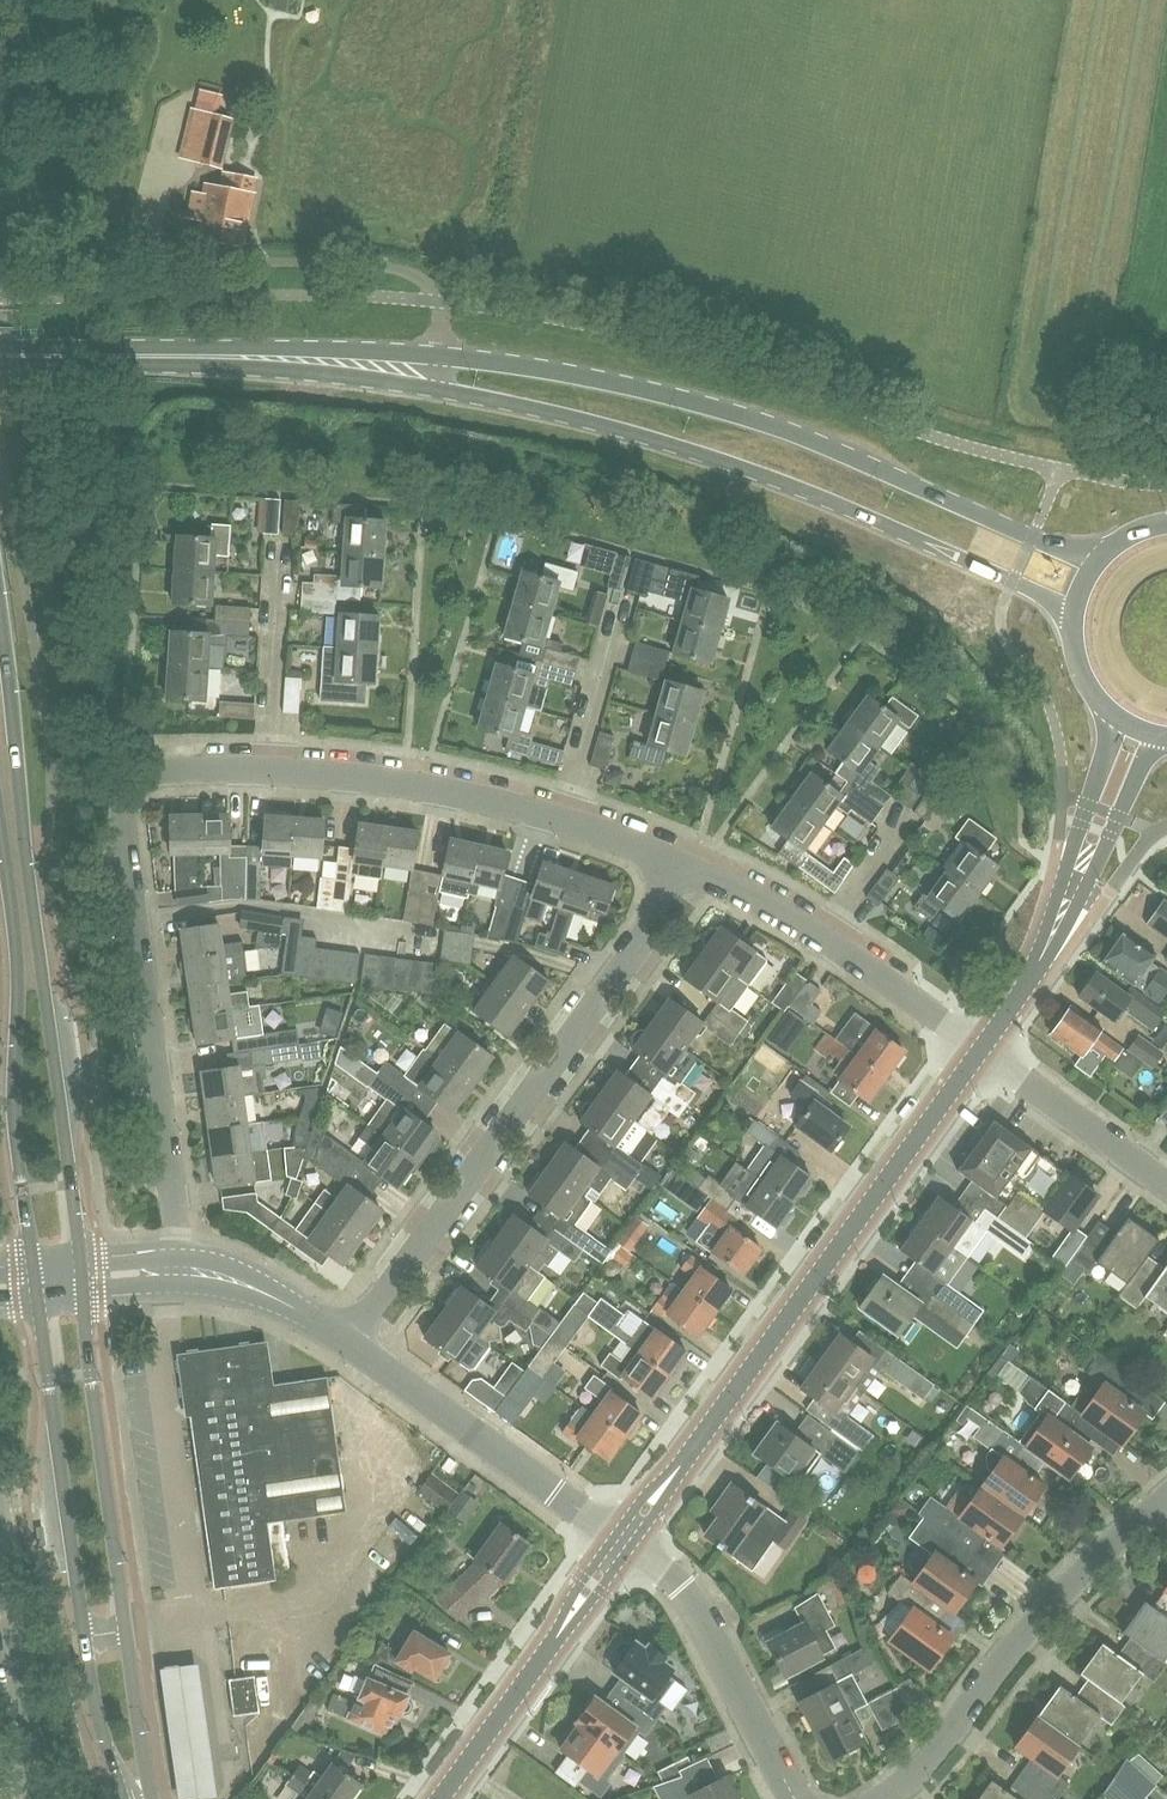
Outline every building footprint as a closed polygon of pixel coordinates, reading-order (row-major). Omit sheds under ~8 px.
[(222,167),(233,120),(209,114),(197,161),(222,167)] [(242,247),(253,193),(206,184),(204,194),(193,192),(188,217),(199,219),(195,238),(242,247)] [(280,500),(265,499),(263,533),(265,533),(278,534),(280,500)] [(301,501),(285,500),(283,534),(296,535),(299,535),(301,501)] [(385,521),(365,520),(365,505),(333,503),(332,518),(347,519),(344,552),(383,554),(383,552),(386,552),(387,535),(384,535),(385,521)] [(212,523),(211,538),(177,535),(176,549),(173,549),(172,566),(175,566),(175,569),(214,571),(215,555),(229,556),(231,524),(212,523)] [(585,544),(578,567),(610,575),(615,558),(616,553),(585,544)] [(386,557),(382,557),(383,554),(344,552),(343,576),(315,575),(314,583),(302,582),(301,597),(337,599),(337,600),(361,601),(362,587),(380,588),(381,574),(385,575),(386,557)] [(616,553),(615,558),(610,575),(607,586),(608,587),(622,591),(631,557),(616,553)] [(725,612),(728,599),(695,590),(699,576),(636,558),(627,592),(639,595),(646,597),(651,578),(669,583),(665,594),(688,600),(682,621),(719,631),(720,628),(723,629),(728,613),(725,612)] [(550,614),(559,583),(574,587),(578,572),(546,563),(542,577),(523,571),(519,585),(516,584),(511,601),(514,601),(514,604),(550,614)] [(211,605),(214,571),(175,569),(175,573),(172,572),(171,589),(173,590),(173,602),(211,605)] [(337,599),(301,597),(301,613),(336,615),(337,600),(337,599)] [(544,637),(550,614),(514,604),(513,607),(510,606),(505,622),(508,623),(504,636),(523,642),(519,655),(536,660),(542,662),(576,672),(576,671),(580,658),(580,657),(580,656),(560,651),(562,642),(544,637)] [(216,605),(215,620),(250,622),(251,607),(216,605)] [(341,614),(338,647),(376,650),(376,647),(380,647),(381,630),(378,630),(379,617),(341,614)] [(227,646),(227,636),(249,638),(250,622),(215,620),(206,619),(205,634),(171,632),(170,645),(167,645),(166,662),(169,662),(169,665),(207,668),(223,669),(224,646),(227,646)] [(717,651),(722,635),(719,634),(719,631),(682,621),(673,653),(711,664),(714,650),(717,651)] [(632,656),(666,665),(670,650),(636,641),(632,656)] [(376,653),(376,650),(338,647),(338,648),(324,647),(321,692),(338,693),(338,681),(374,683),(375,670),(378,670),(379,653),(376,653)] [(666,665),(632,656),(628,671),(662,680),(666,665)] [(573,684),(576,672),(542,662),(536,660),(535,664),(517,659),(515,669),(497,664),(494,677),(490,676),(486,692),(489,693),(488,696),(525,707),(531,684),(549,689),(551,680),(572,686),(572,685),(573,684)] [(205,701),(207,668),(169,665),(169,668),(165,668),(164,685),(168,685),(167,699),(205,701)] [(301,678),(286,678),(284,713),(299,714),(301,678)] [(703,691),(666,680),(657,713),(694,723),(695,720),(698,721),(702,705),(700,704),(703,691)] [(517,734),(523,712),(525,707),(488,696),(487,699),(484,698),(479,714),(483,715),(479,729),(511,737),(507,751),(561,765),(565,751),(532,742),(533,738),(517,734)] [(880,746),(898,720),(910,729),(919,716),(893,696),(884,708),(868,696),(861,707),(858,705),(848,719),(850,721),(849,724),(880,746)] [(256,704),(221,701),(220,717),(255,720),(256,704)] [(685,756),(689,742),(692,743),(696,727),(693,726),(694,723),(657,713),(648,744),(634,740),(629,756),(662,765),(666,750),(685,756)] [(868,761),(880,746),(849,724),(847,726),(844,724),(834,738),(837,740),(829,751),(844,762),(836,773),(848,782),(883,808),(892,796),(868,778),(876,767),(868,761)] [(615,736),(600,731),(591,765),(604,769),(605,770),(615,736)] [(944,762),(934,754),(920,773),(931,781),(944,762)] [(898,800),(910,809),(931,781),(920,773),(919,772),(917,774),(909,767),(898,782),(907,788),(898,800)] [(618,787),(622,774),(613,771),(607,774),(605,783),(618,787)] [(823,823),(836,806),(848,814),(851,809),(872,824),(883,808),(848,782),(839,794),(812,773),(804,784),(801,782),(791,796),(793,798),(792,800),(823,823)] [(947,792),(935,783),(914,812),(925,820),(926,821),(947,792)] [(803,850),(823,823),(792,800),(790,803),(788,801),(777,815),(780,817),(772,828),(788,839),(778,853),(798,867),(799,866),(835,892),(844,880),(803,850)] [(230,849),(229,815),(200,816),(201,854),(221,854),(221,886),(207,886),(209,902),(230,899),(246,900),(247,848),(230,849)] [(202,886),(201,854),(200,816),(171,816),(172,855),(176,854),(177,891),(179,906),(209,902),(207,886),(202,886)] [(292,868),(293,856),(295,818),(266,816),(264,848),(247,848),(246,900),(261,900),(262,871),(264,871),(264,866),(292,868)] [(322,858),(324,820),(295,818),(293,856),(322,858)] [(982,893),(992,879),(990,877),(998,866),(983,855),(995,838),(969,820),(957,837),(967,844),(948,871),(978,894),(980,891),(982,893)] [(356,849),(339,847),(336,880),(332,910),(347,912),(351,875),(380,879),(382,866),(383,866),(389,828),(360,824),(356,849)] [(412,869),(418,832),(389,828),(383,866),(412,870),(410,889),(404,919),(419,922),(428,872),(412,869)] [(469,894),(479,845),(451,839),(443,875),(428,872),(419,922),(433,925),(439,895),(440,890),(469,897),(470,895),(469,894)] [(508,851),(479,845),(469,894),(470,895),(478,896),(481,884),(500,888),(508,851)] [(560,907),(573,872),(547,863),(547,862),(545,862),(533,896),(532,896),(528,908),(514,904),(512,910),(504,940),(515,944),(524,916),(539,921),(546,902),(559,907),(560,907)] [(890,871),(887,868),(866,897),(879,906),(899,877),(890,871)] [(969,912),(979,898),(977,896),(978,894),(948,871),(929,897),(923,893),(914,906),(932,920),(941,908),(959,921),(967,910),(969,912)] [(599,881),(573,872),(560,907),(559,907),(548,939),(539,936),(535,946),(564,956),(568,946),(562,944),(573,912),(588,917),(591,906),(605,911),(606,912),(615,886),(599,880),(599,881)] [(332,910),(336,880),(320,878),(316,908),(332,910)] [(1163,899),(1146,923),(1166,938),(1166,902),(1163,899)] [(489,936),(504,940),(512,910),(497,906),(489,936)] [(946,933),(955,921),(941,911),(933,923),(946,933)] [(284,917),(243,912),(241,928),(282,933),(284,917)] [(243,942),(222,945),(219,925),(182,930),(186,959),(244,951),(243,942)] [(768,960),(755,951),(722,927),(719,931),(714,930),(710,931),(706,937),(706,942),(708,946),(703,953),(749,986),(768,960)] [(1150,984),(1139,976),(1151,960),(1156,952),(1126,930),(1124,932),(1120,932),(1117,938),(1118,941),(1103,961),(1134,984),(1144,992),(1150,984)] [(474,935),(444,931),(440,961),(471,965),(474,935)] [(297,976),(302,935),(287,933),(282,975),(297,976)] [(312,978),(315,947),(316,947),(317,937),(302,935),(297,976),(312,978)] [(330,949),(316,947),(315,947),(312,978),(326,980),(330,949)] [(341,982),(345,951),(330,949),(326,980),(341,982)] [(248,979),(244,951),(186,959),(186,960),(183,961),(181,964),(182,974),(185,977),(188,976),(190,987),(227,982),(228,982),(248,979)] [(360,953),(345,951),(341,982),(356,984),(360,953)] [(377,986),(380,955),(365,953),(361,984),(377,986)] [(749,986),(703,953),(698,960),(693,959),(689,961),(685,966),(684,971),(687,975),(685,979),(722,1006),(715,1016),(739,1033),(748,1022),(732,1010),(749,986)] [(391,988),(395,957),(380,955),(377,986),(391,988)] [(527,1007),(547,980),(514,956),(494,983),(527,1007)] [(406,990),(410,959),(395,957),(391,988),(406,990)] [(421,992),(425,961),(410,959),(406,990),(421,992)] [(440,963),(425,961),(421,992),(436,993),(440,963)] [(1144,993),(1159,1003),(1166,991),(1166,973),(1161,968),(1150,984),(1144,992),(1144,993)] [(788,1005),(807,980),(794,972),(772,1003),(785,1012),(789,1006),(788,1005)] [(1080,995),(1113,1020),(1122,1008),(1153,1030),(1166,1012),(1152,1002),(1153,1000),(1136,988),(1130,996),(1097,972),(1080,995)] [(788,1005),(789,1006),(814,1024),(822,1012),(811,1005),(821,991),(807,980),(788,1005)] [(251,1007),(249,992),(229,995),(228,982),(227,982),(190,987),(194,1015),(247,1008),(251,1007)] [(508,1034),(527,1007),(494,983),(475,1010),(508,1034)] [(684,1048),(685,1048),(703,1023),(670,999),(651,1025),(684,1048)] [(263,1034),(259,1006),(251,1007),(247,1008),(194,1015),(194,1016),(191,1017),(189,1020),(190,1030),(193,1033),(196,1032),(198,1044),(235,1039),(249,1037),(250,1051),(300,1044),(298,1029),(263,1034)] [(1091,1043),(1134,1074),(1143,1062),(1099,1031),(1102,1027),(1090,1018),(1089,1019),(1072,1007),(1053,1033),(1083,1055),(1091,1043)] [(784,1056),(806,1024),(788,1011),(765,1042),(784,1056)] [(739,1033),(715,1016),(706,1028),(730,1046),(739,1033)] [(844,1030),(836,1041),(885,1078),(903,1053),(861,1022),(851,1035),(844,1030)] [(338,1039),(342,1026),(333,1023),(327,1027),(325,1035),(338,1039)] [(472,1083),(492,1056),(459,1032),(457,1033),(444,1023),(425,1050),(427,1051),(472,1083)] [(699,1058),(685,1048),(684,1048),(651,1025),(647,1031),(641,1031),(637,1033),(633,1037),(633,1042),(635,1047),(633,1050),(666,1074),(670,1077),(662,1088),(687,1106),(696,1093),(681,1082),(699,1058)] [(885,1078),(836,1041),(836,1042),(826,1035),(814,1051),(825,1059),(829,1054),(848,1068),(839,1082),(867,1103),(885,1078)] [(1162,1054),(1138,1036),(1129,1049),(1153,1067),(1162,1054)] [(787,1061),(763,1043),(752,1058),(777,1076),(787,1061)] [(300,1044),(250,1051),(252,1066),(302,1059),(300,1044)] [(357,1059),(340,1047),(336,1061),(349,1070),(357,1059)] [(377,1073),(400,1090),(409,1079),(452,1111),(472,1083),(427,1051),(407,1078),(385,1062),(377,1073)] [(261,1078),(241,1080),(239,1067),(201,1073),(205,1101),(243,1096),(263,1094),(261,1078)] [(655,1098),(651,1095),(618,1071),(599,1097),(646,1131),(663,1107),(678,1118),(687,1106),(662,1088),(655,1098)] [(400,1090),(377,1073),(369,1085),(387,1098),(399,1106),(407,1095),(400,1090)] [(796,1125),(832,1151),(848,1128),(825,1111),(830,1104),(800,1083),(792,1094),(803,1102),(805,1100),(811,1105),(796,1125)] [(247,1124),(243,1096),(205,1101),(209,1130),(247,1124)] [(646,1131),(599,1097),(595,1103),(586,1103),(580,1111),(583,1120),(581,1123),(614,1147),(615,1145),(619,1148),(611,1160),(635,1178),(645,1165),(629,1154),(646,1131)] [(436,1133),(399,1106),(387,1098),(367,1125),(417,1160),(436,1133)] [(300,1117),(312,1121),(317,1104),(306,1100),(300,1117)] [(312,1121),(300,1117),(295,1134),(306,1138),(312,1121)] [(810,1182),(812,1179),(770,1149),(778,1138),(754,1120),(745,1132),(764,1146),(747,1170),(794,1204),(800,1196),(805,1196),(812,1186),(810,1182)] [(1046,1212),(1044,1211),(1070,1176),(995,1121),(958,1171),(1007,1207),(998,1219),(1026,1239),(1046,1212)] [(263,1134),(249,1136),(247,1124),(209,1130),(213,1158),(251,1153),(251,1152),(265,1150),(263,1134)] [(315,1124),(310,1142),(320,1145),(319,1147),(347,1167),(356,1155),(327,1134),(324,1133),(325,1128),(315,1124)] [(397,1187),(417,1160),(367,1125),(358,1138),(374,1150),(364,1164),(397,1187)] [(338,1180),(347,1167),(319,1147),(320,1145),(310,1142),(309,1145),(304,1159),(314,1162),(338,1180)] [(603,1170),(599,1167),(566,1143),(547,1169),(584,1195),(585,1194),(590,1186),(601,1194),(612,1178),(627,1189),(630,1185),(635,1178),(611,1160),(603,1170)] [(309,1145),(285,1148),(287,1177),(291,1178),(297,1180),(304,1159),(309,1145)] [(255,1181),(251,1153),(213,1158),(217,1186),(255,1181)] [(645,1165),(635,1178),(645,1185),(651,1188),(660,1175),(645,1165)] [(697,1189),(705,1178),(690,1168),(683,1178),(688,1182),(697,1189)] [(584,1195),(547,1169),(529,1195),(566,1222),(558,1232),(583,1250),(593,1237),(576,1224),(593,1200),(585,1194),(584,1195)] [(676,1198),(688,1182),(683,1178),(671,1169),(659,1185),(676,1198)] [(789,1211),(794,1204),(747,1170),(731,1192),(708,1174),(705,1178),(697,1189),(711,1199),(738,1217),(746,1208),(776,1229),(778,1226),(783,1226),(790,1216),(789,1211)] [(1044,1211),(1046,1212),(1073,1231),(1075,1228),(1098,1197),(1094,1193),(1093,1188),(1088,1185),(1083,1186),(1070,1176),(1044,1211)] [(297,1199),(300,1191),(303,1182),(297,1180),(291,1178),(286,1195),(297,1199)] [(635,1178),(630,1185),(640,1192),(645,1185),(635,1178)] [(361,1237),(381,1210),(348,1186),(338,1200),(325,1189),(315,1202),(329,1212),(328,1213),(361,1237)] [(920,1223),(967,1257),(986,1231),(1019,1255),(1029,1241),(985,1209),(976,1222),(940,1196),(920,1223)] [(760,1250),(730,1228),(738,1217),(711,1199),(698,1218),(708,1225),(695,1242),(741,1275),(760,1250)] [(247,1213),(272,1231),(281,1218),(257,1200),(247,1213)] [(342,1264),(361,1237),(328,1213),(329,1212),(315,1202),(306,1215),(319,1225),(309,1240),(342,1264)] [(551,1242),(547,1239),(514,1215),(495,1241),(534,1269),(535,1268),(541,1260),(549,1266),(560,1250),(575,1261),(583,1250),(558,1232),(551,1242)] [(635,1216),(628,1226),(617,1242),(630,1252),(649,1226),(635,1216)] [(306,1236),(281,1218),(272,1231),(297,1248),(306,1236)] [(1148,1256),(1159,1240),(1128,1218),(1117,1233),(1100,1221),(1088,1238),(1071,1261),(1085,1271),(1090,1275),(1098,1264),(1126,1284),(1147,1255),(1148,1256)] [(957,1311),(966,1298),(947,1284),(967,1257),(920,1223),(901,1250),(936,1276),(927,1290),(933,1294),(957,1311)] [(1073,1231),(1053,1258),(1066,1268),(1071,1261),(1088,1238),(1075,1228),(1073,1231)] [(534,1269),(495,1241),(477,1267),(510,1290),(511,1288),(516,1292),(507,1304),(532,1322),(541,1309),(529,1299),(546,1276),(535,1268),(534,1269)] [(1165,1268),(1148,1256),(1147,1255),(1126,1284),(1118,1295),(1137,1308),(1146,1297),(1166,1312),(1166,1265),(1165,1268)] [(713,1314),(730,1291),(700,1269),(703,1265),(690,1256),(681,1269),(694,1278),(683,1292),(713,1314)] [(1066,1268),(1061,1275),(1075,1285),(1085,1271),(1071,1261),(1066,1268)] [(912,1315),(921,1303),(882,1275),(860,1306),(898,1334),(912,1315)] [(713,1314),(683,1292),(671,1283),(652,1309),(665,1318),(667,1315),(697,1337),(713,1314)] [(585,1315),(586,1313),(600,1294),(588,1285),(573,1305),(585,1315)] [(494,1311),(462,1287),(444,1313),(491,1347),(493,1345),(492,1340),(497,1339),(502,1330),(501,1326),(507,1324),(511,1317),(527,1329),(532,1322),(507,1304),(502,1300),(494,1311)] [(685,1353),(643,1322),(642,1322),(633,1335),(614,1322),(622,1311),(600,1294),(586,1313),(589,1315),(608,1330),(627,1343),(625,1345),(629,1348),(629,1347),(669,1376),(685,1353)] [(973,1324),(957,1311),(933,1294),(925,1306),(964,1336),(973,1324)] [(565,1348),(588,1317),(585,1315),(573,1305),(549,1337),(565,1348)] [(491,1347),(444,1313),(425,1339),(468,1370),(474,1369),(491,1347)] [(878,1361),(874,1358),(841,1335),(839,1337),(834,1336),(824,1350),(826,1355),(821,1362),(864,1392),(880,1369),(923,1400),(933,1385),(887,1349),(878,1361)] [(542,1378),(543,1377),(565,1348),(549,1337),(527,1367),(542,1378)] [(1012,1363),(1019,1353),(1010,1346),(1002,1356),(1012,1363)] [(652,1399),(669,1376),(629,1347),(629,1348),(619,1361),(609,1353),(600,1366),(620,1380),(622,1377),(652,1399)] [(184,1358),(215,1587),(274,1579),(273,1570),(266,1523),(283,1520),(346,1512),(328,1377),(268,1385),(263,1348),(184,1358)] [(1130,1401),(1143,1384),(1094,1349),(1080,1368),(1094,1377),(1073,1407),(1088,1417),(1123,1444),(1146,1412),(1130,1401)] [(489,1380),(501,1358),(489,1351),(477,1373),(489,1380)] [(525,1372),(524,1371),(512,1362),(493,1387),(507,1398),(525,1372)] [(864,1392),(821,1362),(802,1389),(840,1416),(832,1428),(862,1450),(873,1435),(846,1416),(864,1392)] [(525,1372),(507,1398),(517,1405),(526,1394),(535,1401),(549,1381),(543,1377),(542,1378),(527,1367),(524,1371),(525,1372)] [(633,1425),(640,1415),(610,1393),(612,1390),(592,1376),(583,1389),(591,1395),(582,1407),(624,1438),(625,1436),(627,1437),(630,1437),(635,1430),(635,1427),(633,1425)] [(1069,1477),(1091,1447),(1075,1435),(1088,1417),(1073,1407),(1030,1376),(1019,1391),(1028,1402),(1047,1416),(1026,1446),(1042,1457),(1069,1477)] [(1006,1431),(969,1405),(958,1420),(964,1424),(969,1418),(982,1427),(975,1437),(993,1449),(1006,1431)] [(607,1461),(624,1438),(582,1407),(581,1407),(562,1433),(575,1442),(577,1439),(607,1461)] [(754,1455),(798,1487),(821,1455),(846,1473),(860,1452),(814,1419),(801,1438),(778,1422),(754,1455)] [(1029,1474),(1042,1457),(1026,1446),(1006,1431),(993,1449),(987,1457),(987,1468),(993,1472),(983,1487),(1023,1516),(1045,1486),(1029,1474)] [(456,1495),(432,1475),(418,1491),(442,1512),(456,1495)] [(706,1536),(718,1545),(716,1547),(721,1550),(722,1548),(730,1554),(751,1570),(774,1539),(784,1524),(797,1533),(807,1521),(794,1511),(785,1523),(733,1485),(713,1512),(720,1517),(706,1536)] [(1001,1547),(1023,1516),(983,1487),(973,1500),(959,1490),(948,1506),(935,1525),(973,1553),(986,1536),(1001,1547)] [(476,1502),(461,1491),(448,1510),(463,1521),(476,1502)] [(904,1514),(908,1508),(899,1501),(891,1511),(896,1515),(904,1514)] [(283,1520),(266,1523),(273,1570),(290,1568),(283,1520)] [(469,1571),(455,1584),(438,1601),(456,1619),(487,1590),(483,1586),(495,1575),(505,1582),(515,1569),(513,1568),(530,1544),(503,1525),(476,1562),(482,1566),(473,1574),(469,1571)] [(961,1570),(973,1553),(935,1525),(922,1543),(935,1552),(913,1583),(949,1609),(954,1613),(977,1582),(961,1570)] [(937,1626),(949,1609),(913,1583),(902,1574),(889,1593),(901,1601),(882,1620),(890,1640),(931,1669),(954,1638),(937,1626)] [(764,1633),(762,1639),(765,1644),(771,1646),(786,1674),(821,1656),(836,1648),(827,1630),(836,1625),(819,1592),(795,1607),(804,1624),(786,1633),(783,1628),(777,1626),(764,1633)] [(1161,1613),(1145,1601),(1123,1632),(1131,1638),(1132,1637),(1165,1661),(1166,1663),(1166,1605),(1161,1613)] [(450,1662),(448,1658),(450,1655),(414,1633),(401,1655),(382,1643),(375,1655),(394,1666),(397,1662),(411,1671),(413,1667),(435,1680),(442,1668),(447,1668),(450,1662)] [(1165,1661),(1132,1637),(1131,1638),(1119,1655),(1103,1643),(1081,1674),(1089,1680),(1089,1679),(1123,1704),(1144,1674),(1155,1682),(1166,1666),(1166,1663),(1165,1661)] [(657,1702),(674,1680),(668,1676),(672,1669),(663,1662),(666,1658),(648,1645),(645,1649),(636,1642),(633,1645),(629,1642),(618,1658),(622,1660),(614,1672),(641,1692),(631,1704),(655,1721),(665,1707),(657,1702)] [(815,1731),(851,1712),(867,1704),(851,1674),(874,1663),(865,1647),(833,1663),(841,1679),(799,1701),(815,1731)] [(411,1702),(407,1699),(408,1697),(388,1689),(394,1675),(376,1666),(369,1681),(368,1680),(361,1698),(358,1696),(355,1703),(334,1694),(327,1710),(348,1719),(388,1736),(398,1715),(400,1716),(400,1715),(405,1715),(409,1714),(412,1710),(412,1706),(411,1702)] [(204,1672),(165,1677),(182,1798),(222,1798),(204,1672)] [(232,1715),(258,1712),(253,1675),(227,1679),(232,1715)] [(1113,1725),(1126,1706),(1123,1704),(1089,1679),(1089,1680),(1076,1697),(1061,1686),(1039,1716),(1080,1746),(1101,1716),(1113,1725)] [(884,1730),(899,1722),(914,1714),(899,1686),(869,1702),(884,1730)] [(638,1731),(644,1735),(655,1721),(631,1704),(622,1717),(595,1697),(577,1723),(579,1724),(622,1754),(638,1731)] [(831,1761),(867,1741),(851,1712),(815,1731),(831,1761)] [(1080,1746),(1039,1716),(1017,1747),(1032,1758),(1020,1775),(1053,1798),(1057,1798),(1069,1782),(1059,1774),(1080,1746)] [(579,1724),(576,1728),(572,1725),(561,1740),(564,1743),(561,1749),(586,1767),(577,1779),(600,1796),(610,1783),(606,1780),(624,1755),(622,1754),(579,1724)] [(347,1767),(356,1754),(345,1750),(337,1760),(347,1767)] [(1139,1752),(1129,1759),(1156,1784),(1164,1776),(1139,1752)] [(686,1756),(656,1771),(662,1783),(682,1776),(679,1771),(691,1765),(686,1756)] [(1145,1796),(1156,1784),(1129,1759),(1127,1758),(1104,1795),(1109,1798),(1148,1798),(1145,1796)] [(362,1785),(333,1764),(323,1778),(314,1771),(312,1774),(300,1765),(293,1776),(325,1798),(352,1798),(362,1785)] [(1020,1775),(1007,1791),(991,1780),(977,1798),(1053,1798),(1020,1775)] [(293,1776),(286,1785),(298,1793),(294,1798),(325,1798),(293,1776)] [(725,1776),(692,1794),(682,1776),(662,1783),(654,1786),(661,1798),(737,1798),(725,1776)]
